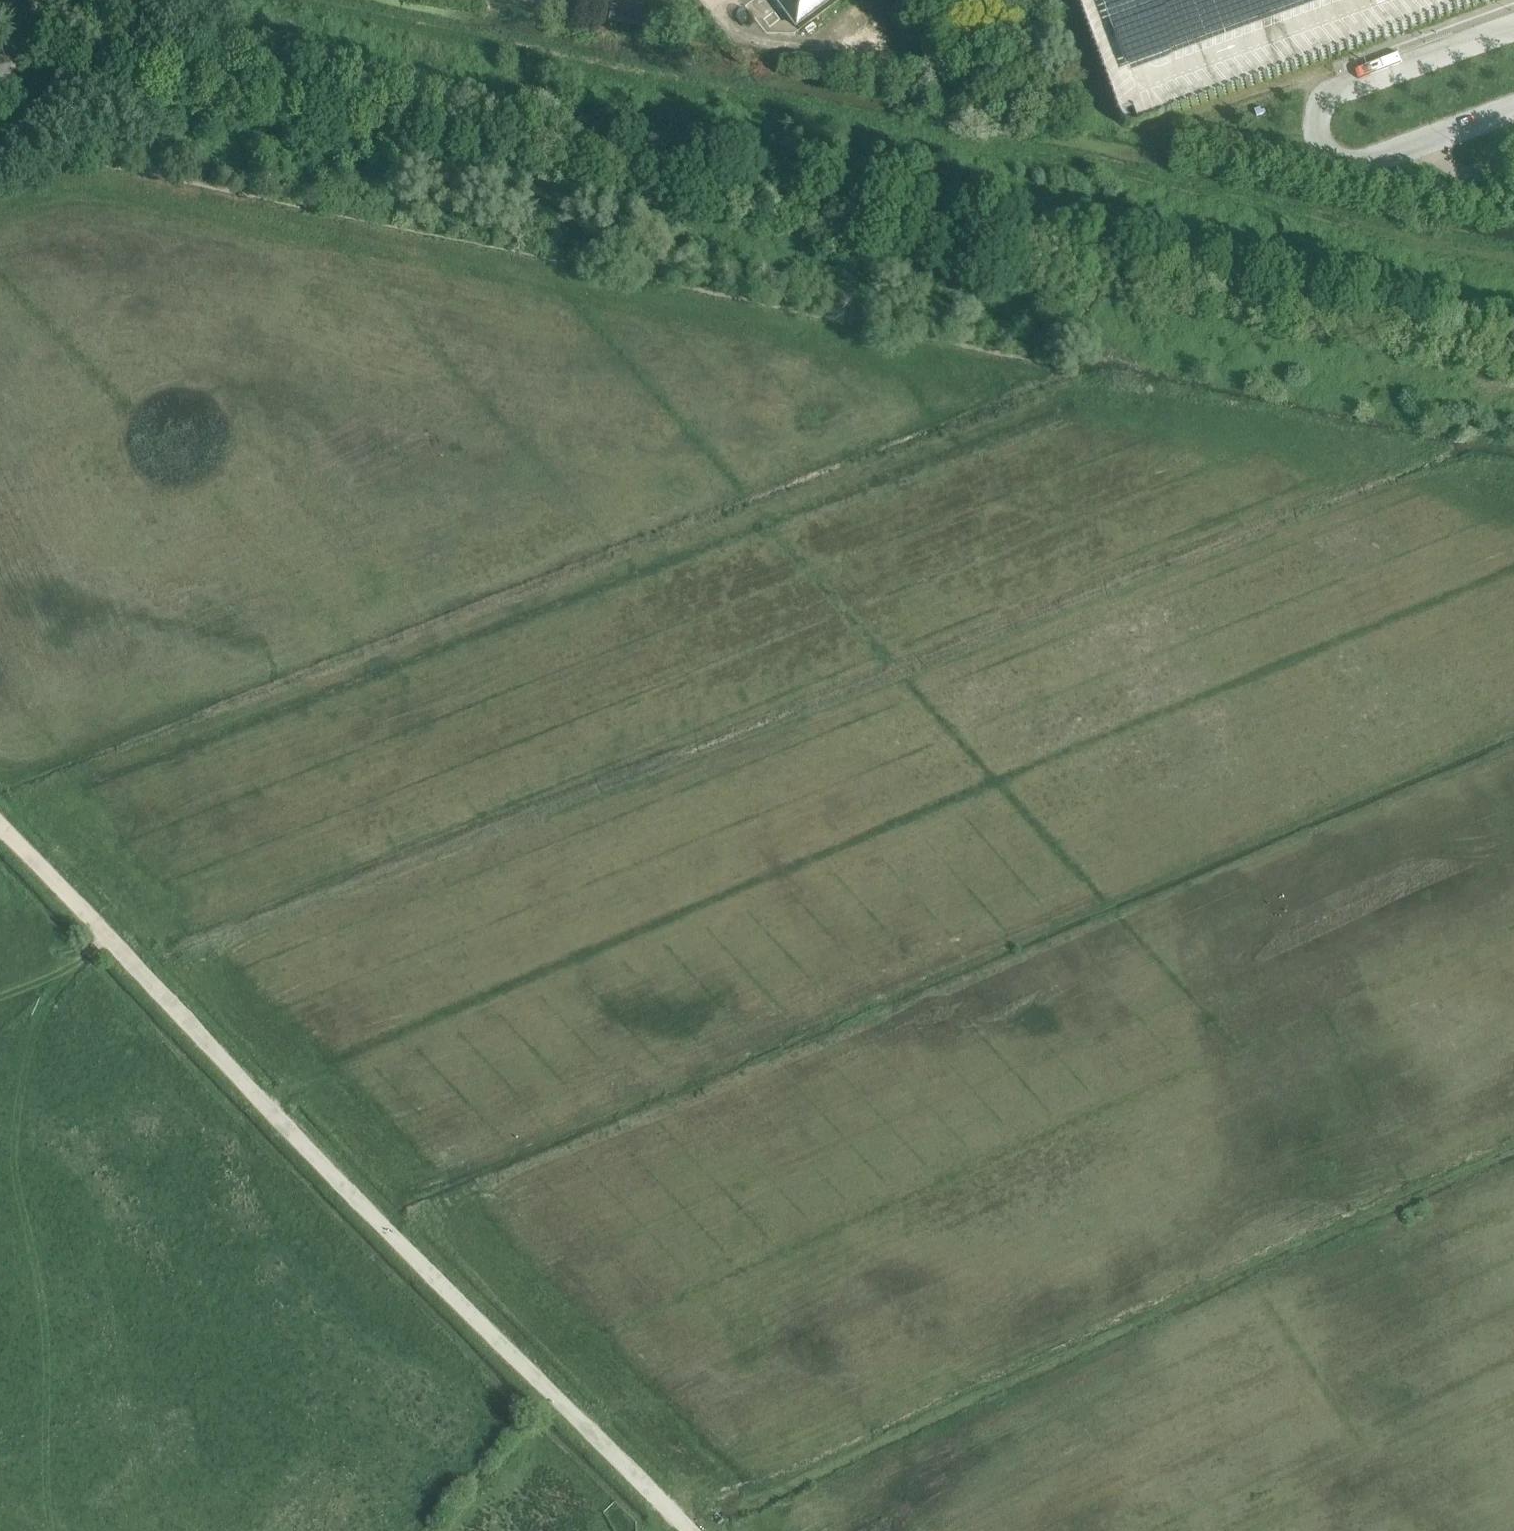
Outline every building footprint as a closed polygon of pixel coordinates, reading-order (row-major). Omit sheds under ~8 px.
[(795,26),(830,0),(775,0),(795,26)] [(1137,127),(1309,66),(1480,4),(1491,0),(1073,0),(1074,5),(1095,61),(1117,119),(1119,121),(1121,123),(1123,125),(1125,127),(1128,127),(1131,128),(1134,128),(1137,127)] [(642,11),(611,5),(608,20),(639,26),(642,11)]
